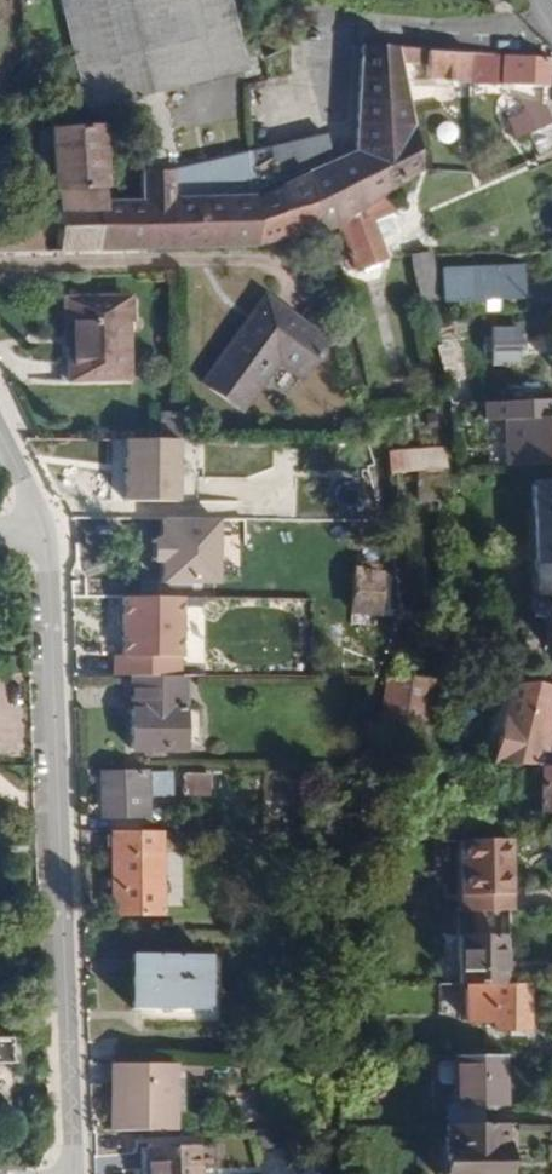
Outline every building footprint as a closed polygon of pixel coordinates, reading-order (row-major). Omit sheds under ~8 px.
[(86,110),(247,73),(231,0),(61,0),(86,110)] [(385,195),(395,188),(420,172),(427,150),(420,127),(400,66),(397,52),(362,49),(353,155),(332,163),(325,138),(249,155),(253,247),(312,234),(322,231),(328,230),(340,227),(385,195)] [(546,86),(549,59),(397,52),(400,66),(426,67),(426,81),(450,82),(546,86)] [(426,81),(415,80),(414,87),(450,89),(450,82),(426,81)] [(528,114),(510,123),(517,138),(551,123),(546,107),(523,102),(528,114)] [(104,207),(100,127),(50,130),(57,253),(91,251),(91,207),(104,207)] [(253,247),(249,155),(182,170),(167,173),(158,174),(142,174),(142,205),(104,207),(91,207),(91,251),(253,247)] [(377,242),(371,222),(392,214),(385,195),(340,227),(328,230),(337,264),(348,260),(354,273),(383,261),(377,242)] [(399,235),(392,214),(371,222),(377,242),(399,235)] [(523,298),(522,270),(446,274),(446,302),(488,300),(499,299),(523,298)] [(263,298),(202,384),(241,414),(277,366),(298,381),(326,343),(263,298)] [(126,299),(67,301),(69,381),(128,381),(126,299)] [(499,315),(499,299),(488,300),(488,316),(499,315)] [(522,327),(491,328),(492,365),(523,364),(522,327)] [(479,403),(463,340),(439,347),(453,405),(479,403)] [(487,403),(488,421),(507,421),(510,467),(551,465),(551,401),(487,403)] [(179,419),(179,414),(159,414),(158,441),(180,441),(179,419)] [(176,507),(176,443),(124,443),(124,506),(176,507)] [(449,469),(448,449),(390,453),(393,472),(449,469)] [(538,561),(551,560),(551,486),(534,487),(538,561)] [(216,581),(218,516),(159,515),(158,532),(150,532),(149,561),(160,561),(160,580),(216,581)] [(361,575),(361,617),(386,618),(387,575),(361,575)] [(184,674),(183,594),(119,595),(120,654),(112,654),(112,675),(184,674)] [(430,729),(439,680),(392,679),(387,722),(430,729)] [(186,750),(185,681),(133,681),(132,750),(149,750),(165,750),(186,750)] [(515,686),(496,766),(544,767),(551,767),(551,688),(515,686)] [(165,759),(165,750),(149,750),(148,759),(165,759)] [(544,767),(543,814),(551,814),(551,767),(544,767)] [(171,774),(100,776),(102,819),(149,817),(149,798),(171,796),(171,774)] [(187,774),(184,796),(209,798),(211,777),(187,774)] [(163,854),(163,833),(111,832),(112,916),(162,915),(162,880),(163,854)] [(515,912),(513,839),(463,840),(464,913),(488,913),(515,912)] [(178,881),(179,854),(163,854),(162,880),(178,881)] [(505,985),(504,937),(487,937),(487,919),(461,920),(460,984),(470,984),(505,985)] [(206,1011),(208,957),(132,956),(130,1009),(144,1010),(206,1011)] [(220,1024),(220,958),(208,957),(206,1011),(144,1010),(143,1024),(220,1024)] [(530,1030),(530,984),(505,985),(470,984),(470,1021),(496,1022),(496,1030),(530,1030)] [(16,1040),(0,1040),(0,1065),(15,1064),(16,1040)] [(507,1106),(506,1058),(457,1059),(457,1106),(448,1106),(448,1127),(485,1127),(485,1106),(507,1106)] [(174,1078),(174,1066),(112,1066),(111,1132),(173,1132),(173,1113),(174,1082),(174,1078)] [(209,1078),(209,1066),(174,1066),(174,1078),(209,1078)] [(242,1081),(242,1066),(230,1066),(230,1080),(242,1081)] [(182,1113),(183,1082),(174,1082),(173,1113),(182,1113)] [(508,1144),(505,1145),(505,1127),(485,1127),(448,1127),(448,1145),(445,1145),(445,1173),(508,1173),(508,1144)] [(199,1147),(149,1148),(149,1173),(199,1173),(199,1147)]
